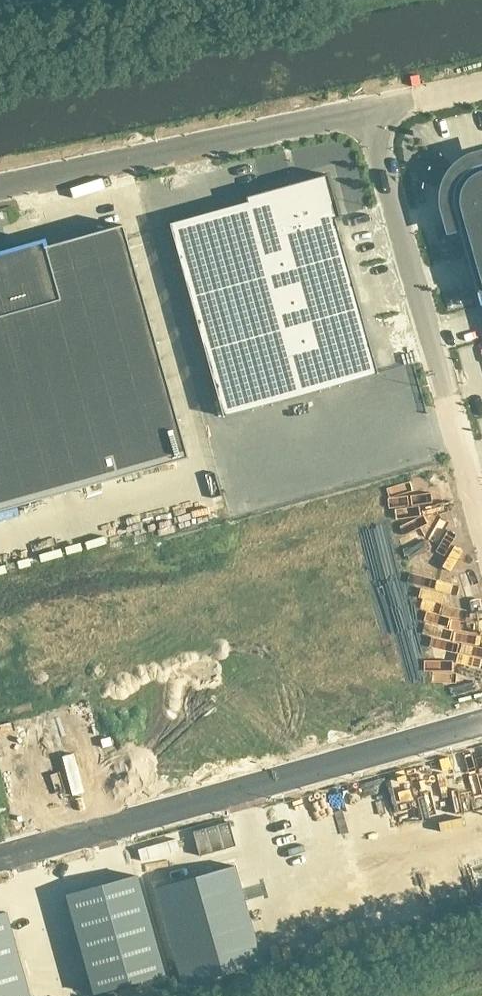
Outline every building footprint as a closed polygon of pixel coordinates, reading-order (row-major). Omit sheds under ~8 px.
[(472,162),(471,162),(470,163),(469,163),(468,164),(467,164),(466,165),(465,165),(464,166),(463,166),(462,167),(461,168),(460,168),(460,169),(459,170),(458,170),(457,171),(456,172),(455,173),(454,174),(453,175),(452,176),(452,177),(451,178),(451,179),(450,180),(449,181),(449,182),(448,183),(448,184),(447,185),(447,186),(447,187),(446,188),(446,189),(446,190),(445,191),(445,192),(445,193),(445,195),(444,196),(444,197),(444,198),(444,199),(444,200),(444,201),(444,202),(444,204),(444,205),(445,206),(445,207),(445,208),(445,209),(445,210),(451,231),(456,230),(478,307),(479,307),(479,305),(481,304),(481,159),(472,162)] [(169,226),(222,417),(375,375),(332,221),(338,219),(326,176),(244,199),(246,205),(169,226)] [(186,456),(121,223),(42,245),(40,239),(13,247),(11,242),(5,243),(7,249),(0,251),(0,508),(186,456)] [(467,673),(450,615),(411,475),(234,525),(289,722),(332,710),(324,679),(355,670),(364,701),(387,694),(387,695),(467,673)] [(211,828),(221,866),(233,863),(223,825),(211,828)] [(260,965),(233,867),(154,889),(181,987),(260,965)] [(135,877),(64,897),(92,995),(163,975),(135,877)] [(0,915),(0,995),(28,995),(5,914),(0,915)]
